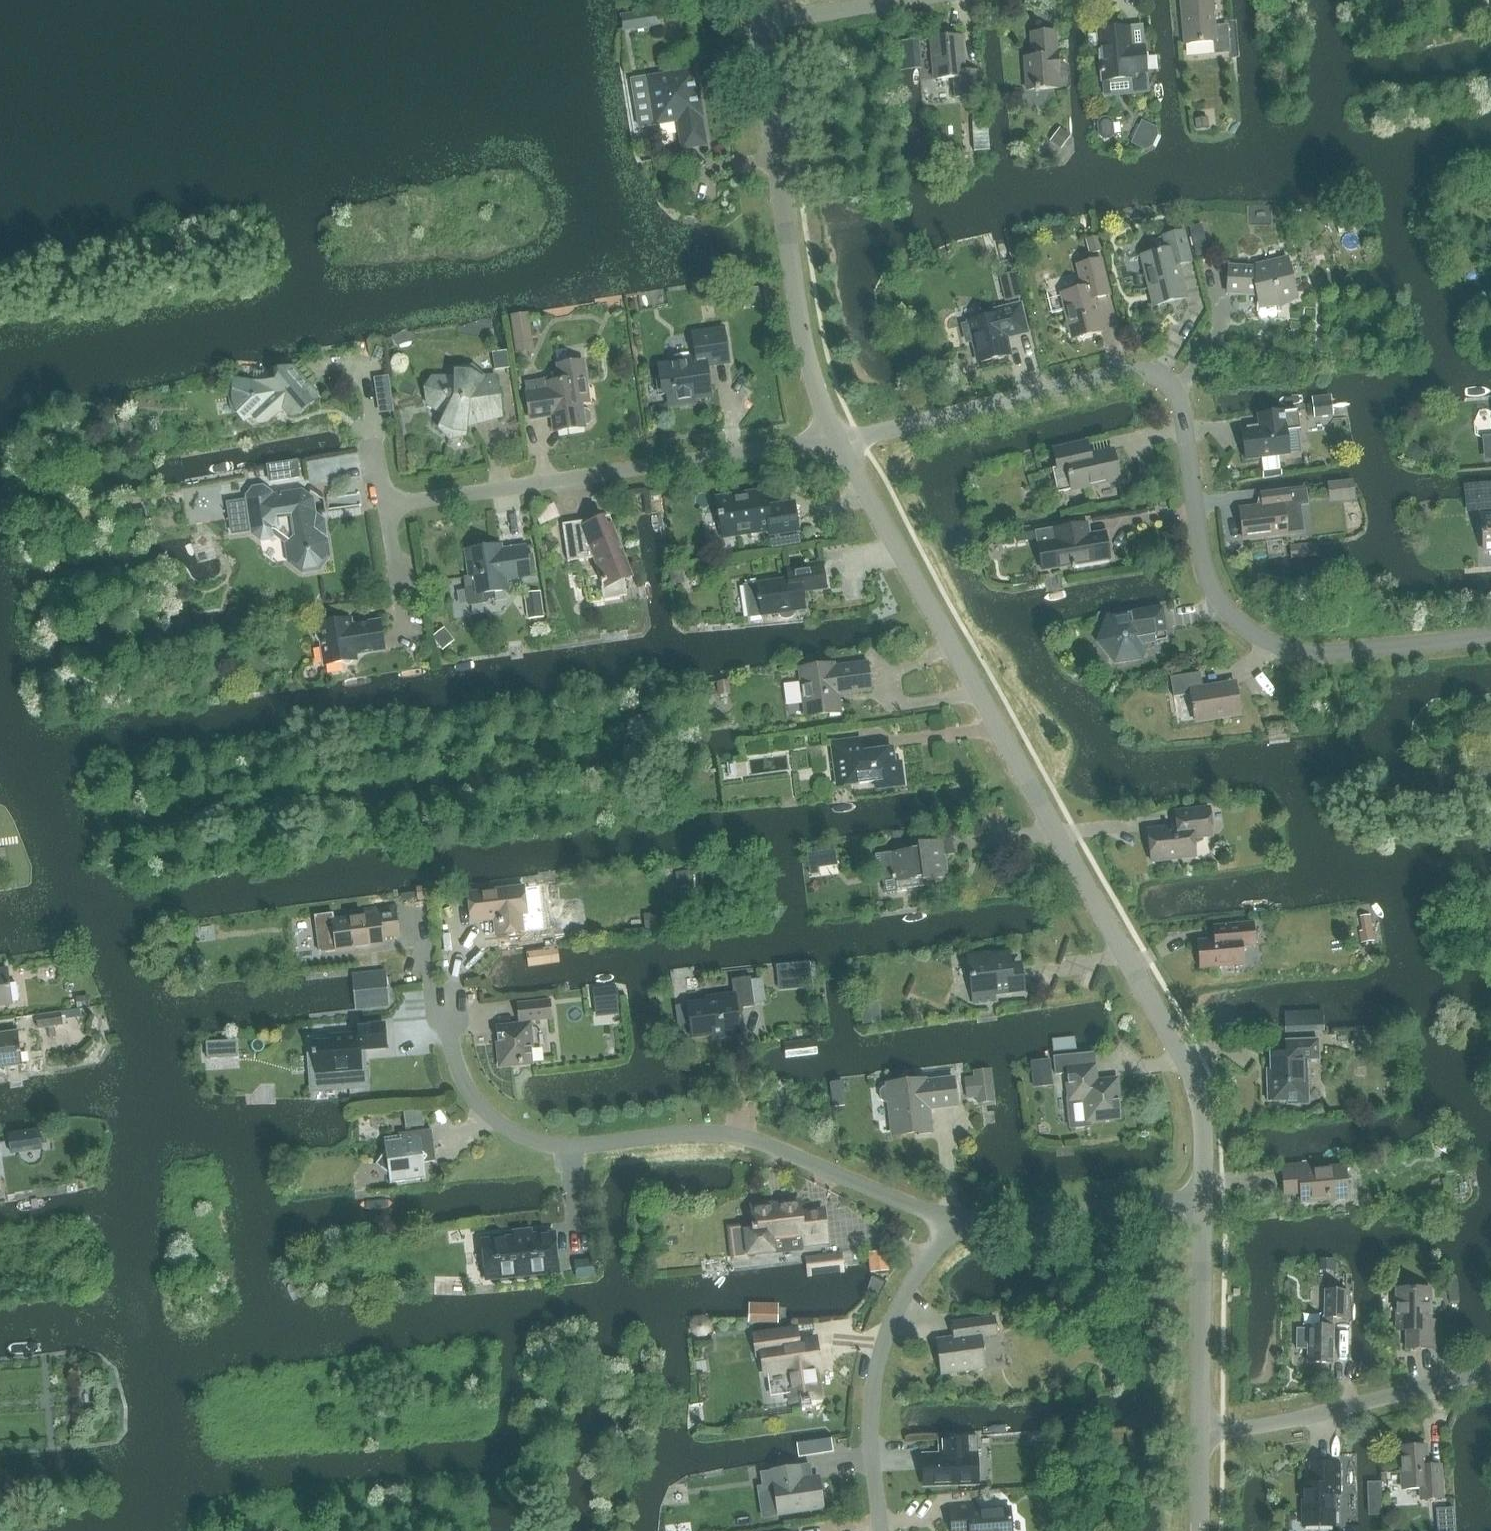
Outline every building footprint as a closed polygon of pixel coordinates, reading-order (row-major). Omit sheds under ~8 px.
[(1212,0),(1181,0),(1185,45),(1214,42),(1215,54),(1229,53),(1227,26),(1214,27),(1212,0)] [(1132,53),(1129,28),(1098,31),(1102,81),(1132,79),(1133,82),(1135,85),(1138,87),(1142,86),(1145,84),(1146,81),(1144,52),(1132,53)] [(1027,91),(1059,88),(1055,32),(1031,34),(1033,58),(1025,59),(1027,91)] [(962,37),(930,40),(920,40),(920,41),(930,40),(934,80),(953,78),(955,98),(979,96),(977,72),(965,73),(962,37)] [(702,118),(695,70),(647,78),(650,93),(647,94),(649,110),(653,110),(655,125),(678,122),(682,149),(706,145),(701,118),(702,118)] [(1208,117),(1196,119),(1197,128),(1209,127),(1208,117)] [(1102,118),(1098,123),(1099,135),(1104,139),(1110,139),(1114,134),(1113,122),(1108,118),(1102,118)] [(1142,121),(1132,143),(1147,150),(1153,147),(1158,135),(1157,128),(1142,121)] [(986,122),(972,123),(973,131),(987,130),(986,122)] [(1060,128),(1051,141),(1061,148),(1070,135),(1060,128)] [(1201,225),(1190,228),(1196,255),(1208,253),(1201,225)] [(1156,252),(1141,256),(1153,306),(1187,298),(1179,265),(1191,262),(1183,233),(1171,236),(1153,240),(1156,252)] [(1095,237),(1088,239),(1092,253),(1099,251),(1095,237)] [(943,268),(952,265),(949,257),(940,260),(943,268)] [(1297,298),(1287,259),(1257,266),(1256,268),(1229,267),(1227,293),(1247,294),(1247,293),(1256,293),(1257,298),(1256,312),(1277,313),(1276,308),(1297,298)] [(1082,340),(1084,336),(1103,331),(1095,299),(1109,296),(1100,260),(1077,265),(1083,289),(1061,294),(1068,320),(1063,328),(1071,333),(1072,339),(1078,338),(1082,340)] [(1010,288),(1005,295),(1007,301),(1021,298),(1018,286),(1010,288)] [(757,290),(741,293),(743,304),(759,302),(757,290)] [(1010,355),(1005,337),(1026,332),(1020,305),(983,314),(984,318),(969,322),(969,325),(966,326),(964,329),(966,340),(970,342),(973,341),(978,363),(1010,355)] [(711,397),(706,366),(729,363),(724,329),(693,334),(696,356),(687,358),(687,362),(659,366),(662,389),(666,388),(669,407),(695,403),(695,399),(711,397)] [(534,341),(516,343),(518,353),(535,350),(534,341)] [(507,351),(492,353),(495,370),(509,368),(507,351)] [(587,401),(581,361),(556,364),(559,381),(547,383),(547,380),(525,383),(530,419),(552,416),(555,432),(584,427),(584,425),(588,425),(591,421),(590,413),(586,410),(582,411),(581,402),(587,401)] [(485,378),(472,366),(455,369),(455,377),(432,378),(425,389),(427,405),(445,417),(439,429),(450,440),(465,437),(467,423),(480,421),(479,418),(501,415),(496,376),(485,378)] [(315,394),(293,368),(269,373),(268,383),(235,381),(235,380),(234,379),(233,389),(238,414),(245,421),(246,420),(245,419),(251,414),(259,423),(266,422),(282,409),(285,408),(294,419),(316,400),(315,394)] [(1320,405),(1313,406),(1314,417),(1332,415),(1331,404),(1330,404),(1320,405)] [(1259,428),(1241,431),(1245,460),(1260,458),(1263,475),(1280,473),(1278,456),(1289,455),(1286,431),(1300,429),(1297,411),(1258,415),(1259,428)] [(1481,437),(1482,458),(1490,458),(1490,436),(1481,437)] [(1053,449),(1057,469),(1053,470),(1058,494),(1073,490),(1119,480),(1113,451),(1090,456),(1087,442),(1053,449)] [(1406,448),(1405,456),(1411,461),(1419,457),(1420,449),(1413,445),(1406,448)] [(1458,458),(1446,458),(1446,469),(1458,469),(1458,458)] [(299,461),(268,465),(270,481),(301,477),(299,461)] [(1352,482),(1336,483),(1338,496),(1354,495),(1352,482)] [(1466,499),(1476,498),(1489,497),(1489,495),(1490,494),(1490,483),(1465,485),(1466,499)] [(271,496),(271,493),(263,488),(253,489),(247,497),(253,535),(261,540),(270,539),(274,534),(288,544),(287,546),(289,563),(302,573),(319,570),(329,557),(326,540),(323,538),(326,535),(324,523),(322,521),(317,522),(311,517),(314,513),(312,500),(302,492),(271,496)] [(1263,506),(1240,509),(1244,539),(1308,531),(1304,504),(1312,503),(1310,488),(1261,494),(1263,506)] [(748,497),(747,494),(717,498),(723,534),(737,532),(737,535),(769,530),(770,535),(798,531),(793,503),(767,507),(765,494),(748,497)] [(1476,498),(1466,499),(1467,510),(1490,508),(1489,497),(1476,498)] [(1476,517),(1479,552),(1490,551),(1490,516),(1476,517)] [(632,578),(608,518),(562,525),(568,562),(597,558),(605,579),(600,581),(601,583),(604,599),(627,596),(625,581),(632,578)] [(1036,532),(1016,536),(1017,544),(1037,541),(1039,550),(1039,551),(1042,571),(1054,569),(1109,560),(1106,538),(1105,532),(1089,534),(1088,524),(1036,532)] [(1291,559),(1318,557),(1317,543),(1290,545),(1291,555),(1291,559)] [(474,576),(476,585),(465,587),(468,606),(487,604),(496,592),(508,590),(506,580),(530,577),(525,547),(502,550),(501,545),(466,551),(470,577),(474,576)] [(794,614),(795,612),(795,611),(805,609),(802,588),(825,584),(822,563),(787,568),(788,580),(744,586),(748,618),(778,613),(779,615),(779,616),(780,617),(781,618),(783,619),(784,619),(785,619),(787,619),(788,619),(789,619),(791,618),(792,617),(793,616),(794,615),(794,614)] [(683,571),(671,573),(673,585),(685,583),(683,571)] [(540,592),(525,594),(526,603),(542,600),(540,592)] [(1114,663),(1141,659),(1147,644),(1162,642),(1161,632),(1166,631),(1162,608),(1107,617),(1098,643),(1114,663)] [(351,626),(350,620),(319,625),(320,631),(316,633),(315,638),(317,642),(321,643),(325,665),(342,662),(346,664),(350,664),(353,660),(356,660),(356,654),(383,650),(379,622),(351,626)] [(440,631),(433,637),(443,649),(450,643),(440,631)] [(226,649),(209,650),(210,663),(227,662),(226,649)] [(871,690),(867,663),(834,667),(834,665),(799,669),(805,717),(840,712),(838,695),(871,690)] [(1202,688),(1200,673),(1170,678),(1173,697),(1191,695),(1195,722),(1240,715),(1237,696),(1232,696),(1230,684),(1202,688)] [(729,682),(718,683),(720,695),(731,694),(729,682)] [(862,753),(861,739),(832,743),(838,787),(875,782),(876,788),(903,785),(900,762),(894,763),(892,749),(862,753)] [(736,763),(728,764),(730,777),(738,776),(736,763)] [(1152,862),(1195,857),(1193,838),(1212,836),(1209,808),(1175,812),(1177,827),(1148,830),(1152,862)] [(878,854),(875,854),(878,877),(881,877),(883,894),(897,892),(925,888),(924,881),(947,878),(944,856),(954,855),(952,839),(917,844),(918,849),(887,853),(878,854)] [(809,876),(819,874),(818,868),(823,867),(821,852),(807,854),(809,876)] [(688,872),(678,874),(681,887),(690,884),(688,872)] [(523,932),(521,914),(526,914),(523,887),(468,894),(471,922),(499,918),(500,933),(496,934),(496,935),(523,932)] [(427,889),(417,890),(418,902),(429,901),(427,889)] [(333,914),(315,916),(320,953),(337,951),(337,952),(374,947),(373,939),(382,938),(399,936),(395,906),(365,910),(365,915),(334,920),(333,914)] [(668,913),(658,914),(659,929),(669,928),(668,913)] [(1201,968),(1243,964),(1241,946),(1254,945),(1252,924),(1223,927),(1224,940),(1198,942),(1201,968)] [(1363,932),(1360,932),(1361,943),(1374,941),(1372,926),(1362,927),(1363,932)] [(1010,965),(1008,953),(989,955),(989,953),(968,956),(974,1004),(995,1001),(994,995),(1024,991),(1022,974),(1020,972),(1018,971),(1017,964),(1010,965)] [(809,963),(776,966),(779,991),(812,988),(809,963)] [(12,1005),(7,969),(0,970),(0,1006),(12,1005)] [(385,970),(351,974),(352,976),(355,1009),(388,1006),(385,970)] [(707,1002),(676,1006),(678,1026),(690,1024),(692,1038),(712,1035),(712,1039),(740,1036),(738,1016),(740,1016),(743,1011),(742,1009),(754,1007),(750,977),(731,980),(733,994),(707,998),(707,1002)] [(615,987),(594,989),(596,1002),(616,1000),(615,987)] [(89,997),(76,998),(78,1007),(90,1005),(89,997)] [(533,1063),(529,1021),(551,1019),(549,1001),(518,1004),(520,1026),(517,1026),(517,1029),(509,1029),(509,1027),(496,1028),(500,1066),(533,1063)] [(879,1001),(861,1003),(864,1022),(882,1020),(879,1001)] [(1324,1031),(1323,1010),(1284,1011),(1285,1032),(1324,1031)] [(61,1012),(36,1015),(38,1027),(63,1024),(61,1012)] [(330,1042),(313,1043),(316,1073),(326,1073),(327,1089),(359,1086),(358,1070),(361,1070),(360,1050),(386,1048),(384,1024),(357,1026),(357,1034),(330,1036),(330,1042)] [(18,1033),(0,1035),(0,1068),(22,1065),(18,1033)] [(1075,1037),(1052,1039),(1053,1050),(1076,1048),(1075,1037)] [(218,1040),(206,1041),(207,1058),(219,1057),(218,1040)] [(1304,1084),(1303,1060),(1319,1059),(1318,1040),(1286,1042),(1286,1054),(1270,1054),(1271,1081),(1268,1081),(1268,1102),(1288,1101),(1288,1105),(1308,1104),(1307,1084),(1304,1084)] [(1079,1068),(1078,1055),(1053,1057),(1055,1075),(1067,1074),(1069,1099),(1068,1100),(1071,1128),(1089,1126),(1089,1121),(1121,1118),(1117,1080),(1096,1082),(1094,1066),(1079,1068)] [(1050,1060),(1032,1061),(1034,1079),(1052,1077),(1050,1060)] [(995,1105),(991,1069),(991,1068),(972,1070),(976,1107),(995,1105)] [(957,1106),(954,1079),(926,1082),(926,1081),(887,1085),(893,1135),(931,1131),(929,1109),(957,1106)] [(832,1097),(844,1095),(843,1080),(830,1082),(832,1097)] [(39,1129),(9,1133),(12,1152),(42,1148),(39,1129)] [(390,1184),(426,1179),(423,1163),(435,1161),(431,1130),(398,1134),(399,1136),(384,1138),(386,1151),(375,1164),(389,1175),(390,1184)] [(1445,1134),(1437,1148),(1448,1154),(1456,1141),(1445,1134)] [(1309,1170),(1308,1164),(1282,1166),(1285,1195),(1301,1194),(1302,1203),(1347,1198),(1344,1166),(1309,1170)] [(754,1226),(744,1227),(746,1257),(756,1256),(756,1254),(773,1252),(773,1254),(775,1254),(774,1239),(802,1236),(803,1243),(827,1240),(823,1213),(801,1215),(799,1204),(773,1207),(773,1205),(751,1207),(754,1226)] [(558,1273),(554,1233),(482,1240),(484,1261),(490,1261),(492,1280),(558,1273)] [(889,1251),(871,1253),(873,1271),(891,1269),(889,1251)] [(1319,1259),(1318,1270),(1332,1270),(1332,1260),(1319,1259)] [(595,1260),(575,1262),(577,1278),(597,1275),(595,1260)] [(1439,1267),(1430,1267),(1430,1276),(1439,1276),(1439,1267)] [(872,1277),(867,1292),(877,1297),(884,1283),(872,1277)] [(1430,1321),(1430,1289),(1396,1289),(1397,1323),(1406,1323),(1406,1349),(1437,1349),(1436,1321),(1430,1321)] [(1345,1319),(1346,1290),(1325,1290),(1324,1327),(1309,1326),(1309,1330),(1297,1329),(1296,1349),(1308,1349),(1308,1364),(1332,1364),(1333,1319),(1345,1319)] [(696,1317),(691,1323),(693,1330),(698,1334),(705,1333),(710,1327),(709,1320),(703,1316),(696,1317)] [(941,1374),(985,1368),(981,1337),(997,1335),(994,1317),(968,1321),(970,1336),(937,1341),(941,1374)] [(813,1340),(815,1340),(799,1342),(798,1329),(753,1335),(756,1354),(768,1352),(774,1397),(794,1393),(795,1403),(820,1399),(814,1362),(819,1361),(816,1340),(813,1340)] [(924,1485),(961,1483),(979,1482),(977,1436),(940,1438),(941,1456),(923,1457),(924,1485)] [(1427,1467),(1426,1446),(1400,1448),(1402,1490),(1420,1489),(1421,1500),(1442,1499),(1440,1466),(1427,1467)] [(1302,1527),(1335,1526),(1334,1494),(1340,1494),(1340,1464),(1311,1464),(1311,1485),(1302,1485),(1302,1527)] [(801,1481),(799,1467),(773,1471),(773,1472),(761,1473),(763,1487),(774,1486),(778,1514),(823,1508),(819,1478),(801,1481)] [(1080,1486),(1064,1487),(1064,1494),(1069,1497),(1077,1497),(1080,1493),(1080,1486)] [(977,1504),(950,1507),(952,1530),(1011,1530),(1010,1508),(977,1510),(977,1504)] [(1453,1509),(1438,1510),(1438,1520),(1453,1519),(1453,1509)]
